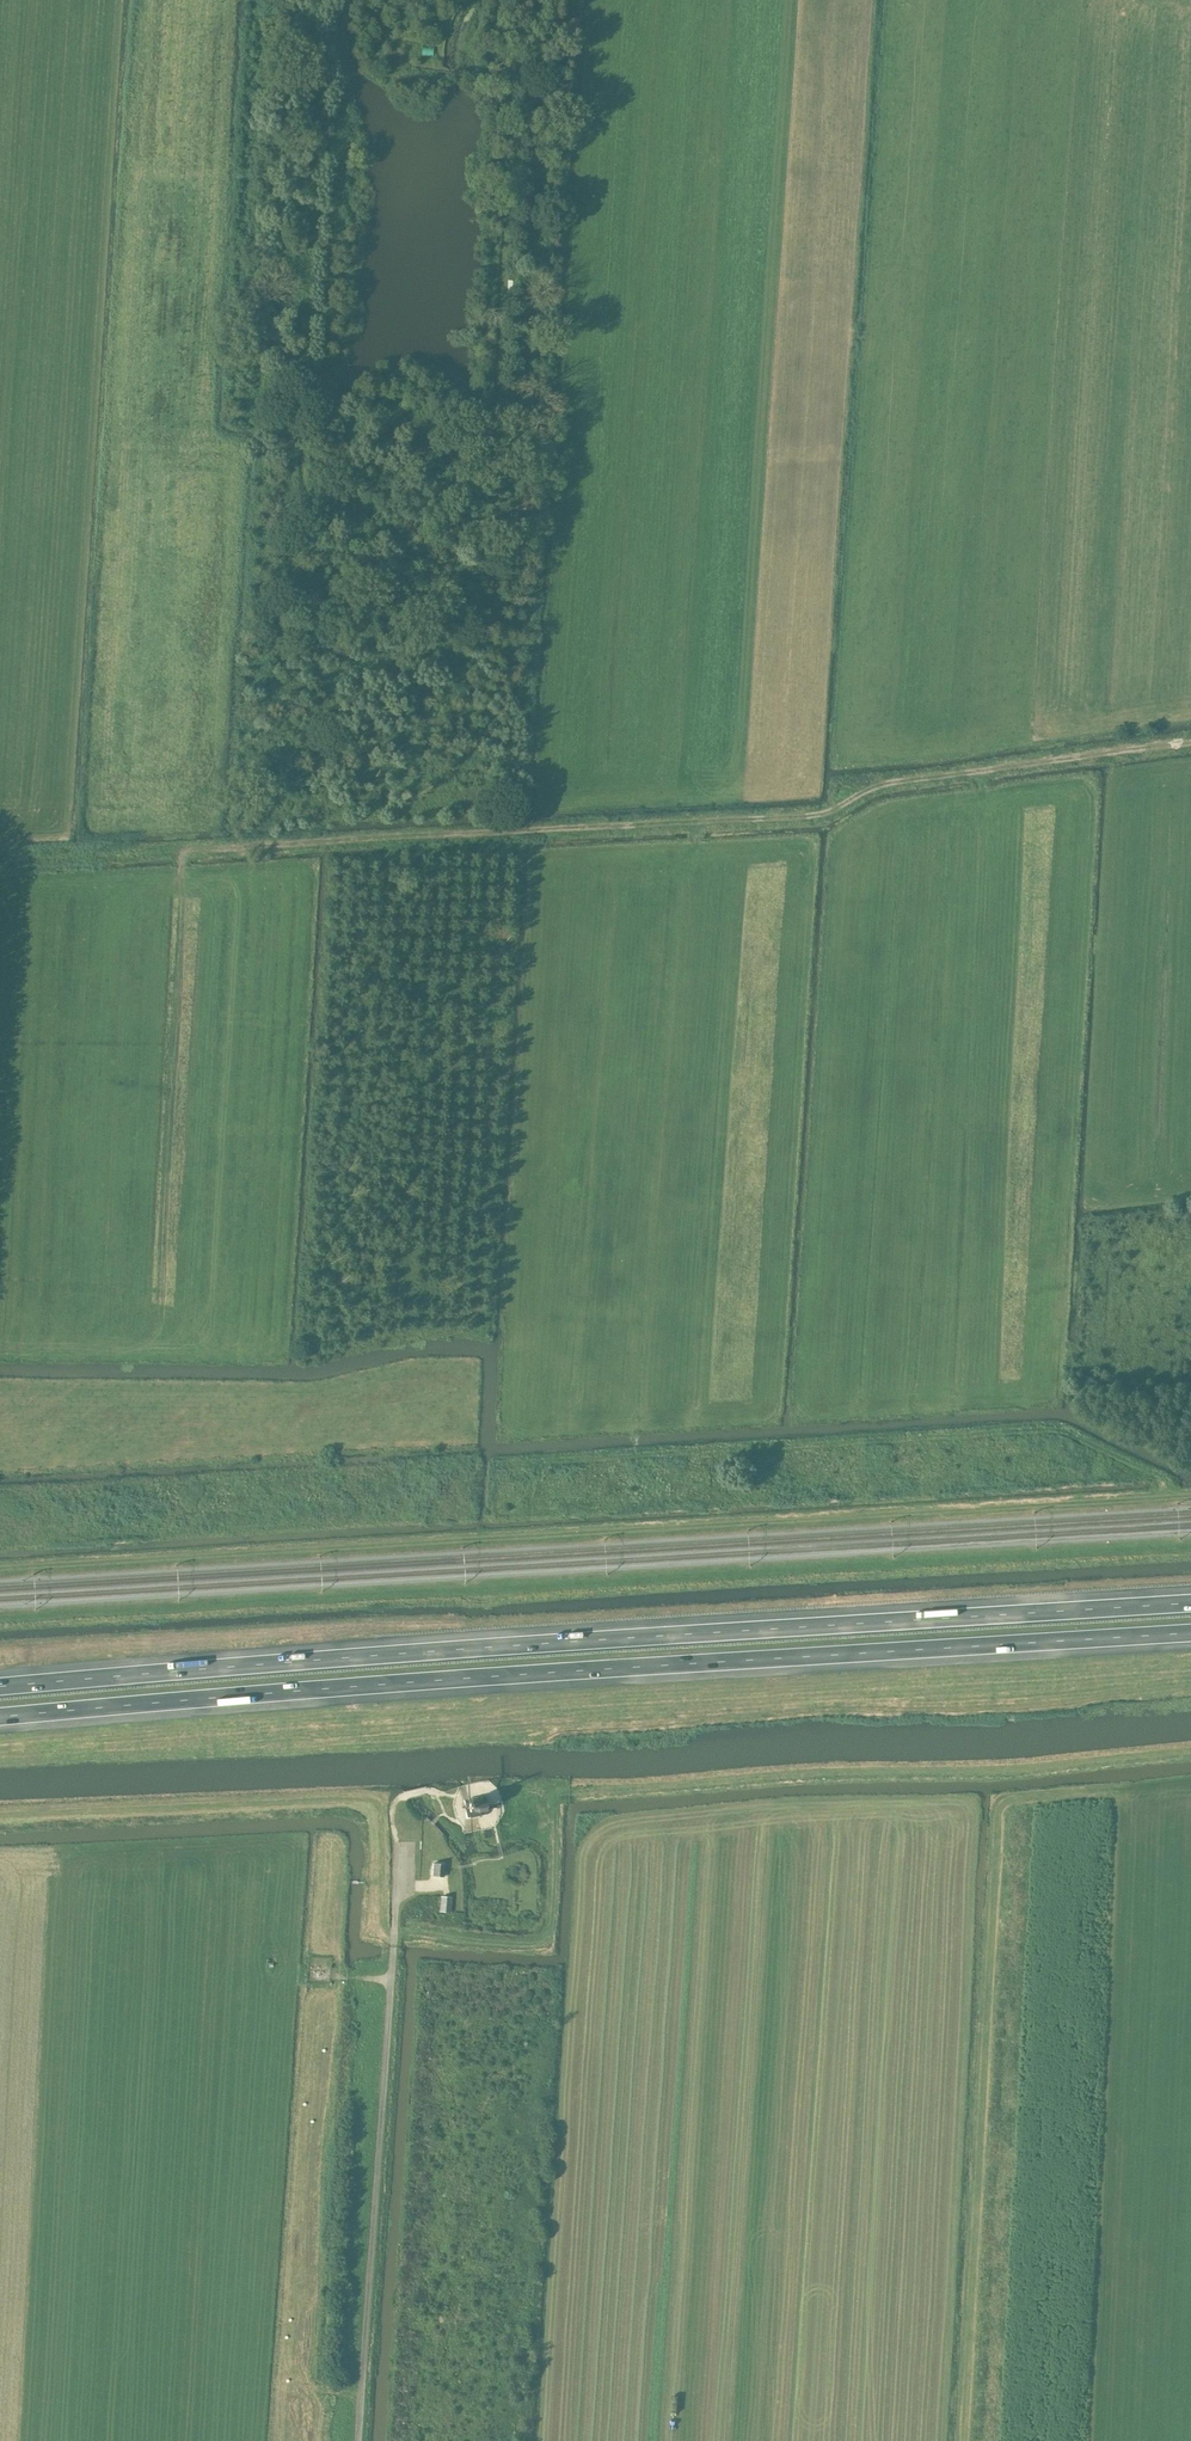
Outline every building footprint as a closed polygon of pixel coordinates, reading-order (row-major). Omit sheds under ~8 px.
[(488,1814),(485,1795),(469,1799),(464,1802),(469,1818),(488,1814)] [(433,1863),(432,1876),(444,1877),(445,1864),(433,1863)] [(440,1896),(439,1912),(450,1912),(452,1897),(440,1896)]
